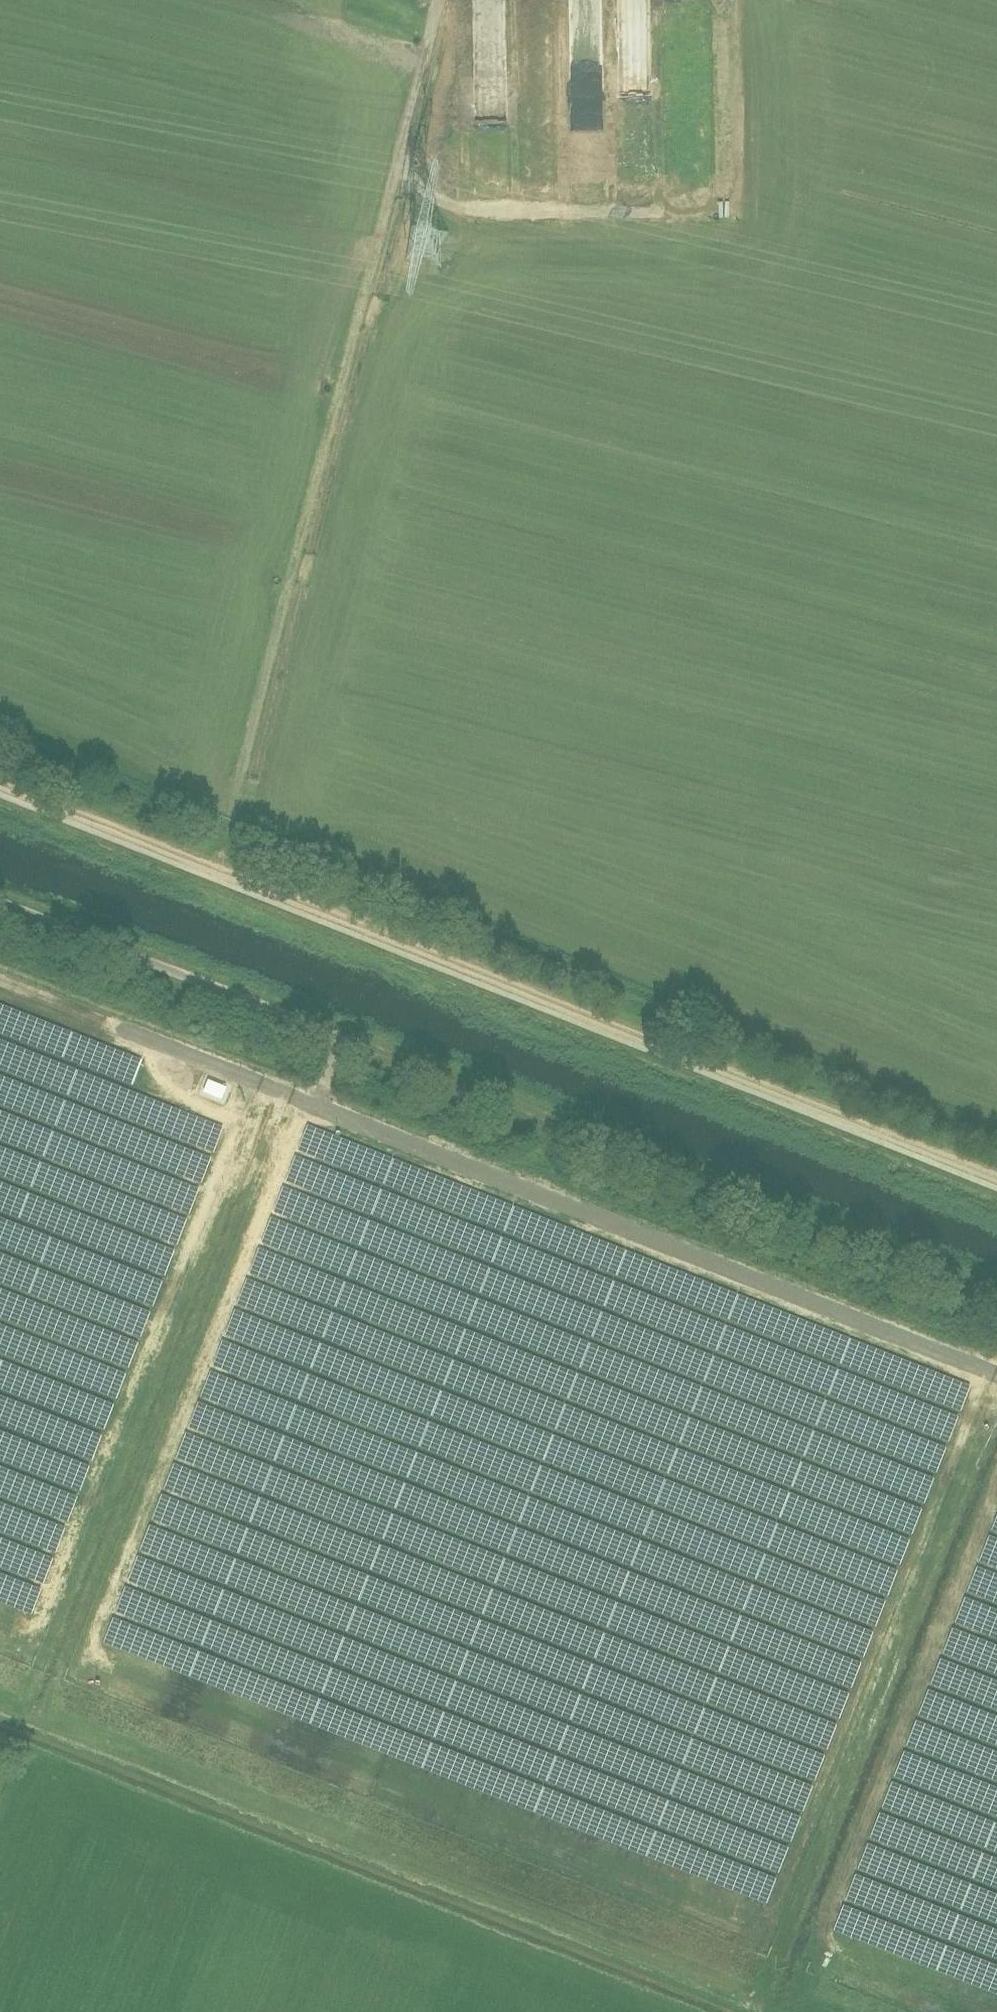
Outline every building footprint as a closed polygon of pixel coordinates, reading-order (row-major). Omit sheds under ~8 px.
[(469,99),(496,99),(496,82),(469,81),(469,99)]
